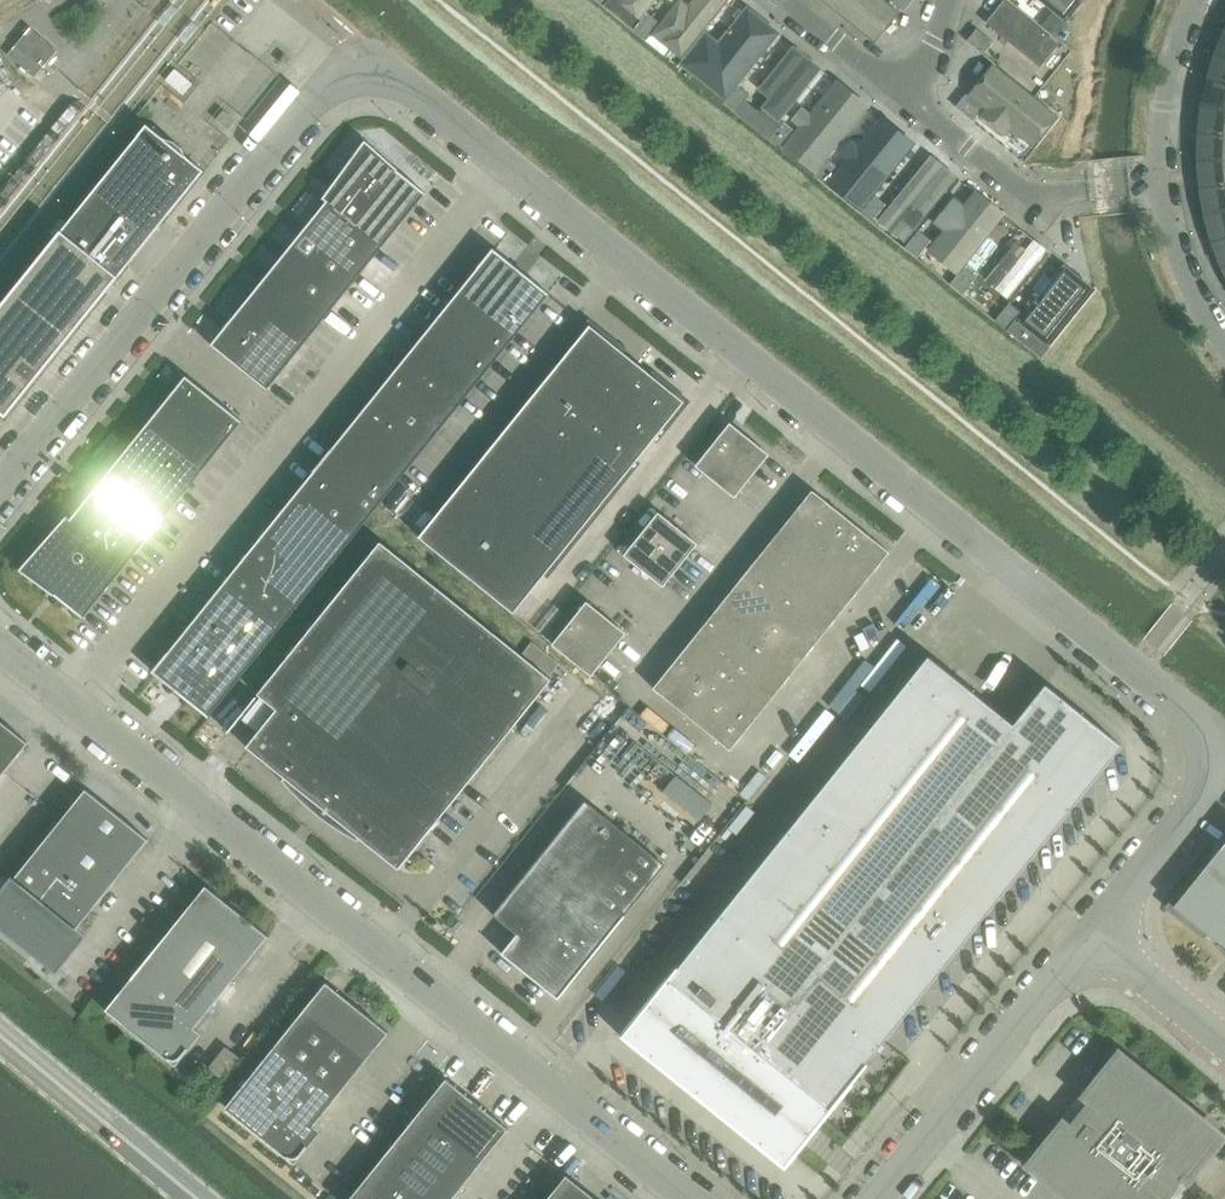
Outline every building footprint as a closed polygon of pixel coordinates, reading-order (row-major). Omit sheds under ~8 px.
[(619,0),(609,0),(604,6),(631,28),(640,17),(619,0)] [(904,11),(913,0),(890,0),(904,11)] [(1044,27),(1054,36),(1070,16),(1060,8),(1044,27)] [(646,40),(659,23),(647,13),(633,30),(646,40)] [(33,28),(9,55),(36,79),(59,52),(33,28)] [(994,43),(977,29),(967,41),(984,55),(994,43)] [(691,77),(705,60),(692,50),(679,67),(691,77)] [(1224,86),(1224,59),(1217,56),(1209,82),(1224,86)] [(166,80),(184,95),(193,84),(175,69),(166,80)] [(1209,82),(1204,109),(1224,112),(1224,86),(1209,82)] [(746,101),(750,96),(738,86),(724,103),(737,113),(746,101)] [(983,108),(966,95),(956,107),(973,121),(983,108)] [(779,127),(746,101),(737,113),(769,139),(779,127)] [(1204,109),(1201,134),(1224,135),(1224,112),(1204,109)] [(216,120),(228,130),(236,121),(224,110),(216,120)] [(782,149),(796,132),(783,122),(779,127),(769,139),(782,149)] [(6,416),(106,293),(104,291),(111,283),(113,285),(204,171),(187,157),(182,148),(174,142),(165,139),(147,125),(56,238),(58,239),(51,248),(49,246),(0,307),(0,411),(6,416)] [(1201,134),(1200,161),(1224,160),(1224,135),(1201,134)] [(366,145),(326,194),(386,242),(425,194),(426,193),(366,145)] [(827,186),(841,169),(828,159),(815,176),(827,186)] [(1200,161),(1203,188),(1224,185),(1224,160),(1200,161)] [(1224,211),(1224,185),(1203,188),(1207,214),(1224,211)] [(326,202),(291,246),(347,291),(386,242),(326,194),(323,199),(326,202)] [(872,222),(886,205),(873,195),(860,212),(872,222)] [(1207,214),(1215,241),(1224,238),(1224,211),(1207,214)] [(918,258),(931,241),(919,231),(905,248),(918,258)] [(1224,266),(1224,238),(1215,241),(1224,266)] [(291,246),(251,295),(307,340),(347,291),(291,246)] [(472,275),(465,285),(521,330),(550,294),(523,273),(494,249),(473,276),(472,275)] [(963,295),(976,278),(964,268),(950,285),(963,295)] [(465,285),(437,320),(493,365),(521,330),(465,285)] [(220,352),(268,390),(307,340),(251,295),(211,345),(220,352)] [(1008,331),(1022,314),(1009,304),(996,321),(1008,331)] [(437,320),(408,355),(464,400),(493,365),(437,320)] [(560,364),(556,369),(650,444),(684,402),(624,353),(624,354),(590,326),(560,364)] [(408,355),(380,390),(436,435),(464,400),(408,355)] [(556,369),(522,411),(616,487),(650,444),(556,369)] [(186,376),(159,409),(216,454),(242,421),(186,376)] [(380,390),(352,425),(408,470),(436,435),(380,390)] [(159,409),(133,442),(189,487),(216,454),(159,409)] [(498,440),(488,453),(582,529),(616,487),(522,411),(498,440)] [(697,466),(734,495),(735,496),(768,454),(731,424),(697,466)] [(352,425),(323,460),(379,505),(408,470),(352,425)] [(133,442),(107,474),(163,520),(189,487),(133,442)] [(488,453),(454,495),(548,571),(582,529),(488,453)] [(323,460),(295,496),(351,541),(379,505),(323,460)] [(107,474),(81,507),(137,552),(163,520),(107,474)] [(813,490),(790,519),(828,550),(806,578),(844,609),(890,552),(813,490)] [(454,495),(420,537),(514,613),(548,571),(454,495)] [(295,496),(267,531),(323,576),(351,541),(295,496)] [(67,516),(51,536),(110,585),(137,552),(81,507),(71,519),(67,516)] [(697,544),(659,513),(626,555),(663,585),(697,544)] [(790,519),(781,530),(767,547),(806,578),(828,550),(790,519)] [(267,531),(238,566),(294,611),(323,576),(267,531)] [(84,618),(110,585),(51,536),(24,570),(84,618)] [(247,747),(248,747),(399,869),(552,679),(381,542),(258,694),(277,709),(247,747)] [(767,547),(744,575),(783,606),(806,578),(767,547)] [(238,566),(210,601),(266,646),(294,611),(238,566)] [(744,575),(722,603),(760,634),(783,606),(744,575)] [(821,637),(844,609),(806,578),(783,606),(821,637)] [(210,601),(182,636),(238,681),(266,646),(210,601)] [(587,603),(554,644),(592,674),(625,633),(587,603)] [(722,603),(699,631),(738,662),(760,634),(722,603)] [(799,665),(821,637),(783,606),(760,634),(799,665)] [(699,631),(677,660),(715,690),(738,662),(699,631)] [(776,693),(799,665),(760,634),(738,662),(776,693)] [(153,672),(172,687),(183,696),(209,717),(238,681),(182,636),(174,645),(175,646),(153,672)] [(550,676),(559,664),(532,643),(523,654),(550,676)] [(929,656),(624,1034),(711,1104),(786,1164),(867,1062),(953,956),(1123,745),(1048,684),(1015,725),(929,656)] [(677,660),(654,688),(692,719),(715,690),(677,660)] [(754,721),(776,693),(738,662),(715,690),(754,721)] [(692,719),(731,750),(754,721),(715,690),(692,719)] [(4,774),(29,743),(0,720),(0,770),(4,774)] [(149,839),(86,789),(0,897),(0,922),(57,968),(70,950),(63,944),(149,839)] [(585,800),(493,914),(517,934),(503,952),(502,951),(501,952),(559,998),(666,865),(585,800)] [(1174,906),(1224,947),(1224,843),(1174,906)] [(206,886),(107,1010),(176,1066),(190,1049),(183,1043),(269,936),(206,886)] [(326,982),(301,1014),(363,1064),(389,1032),(326,982)] [(301,1014),(276,1045),(338,1095),(363,1064),(301,1014)] [(302,1141),(338,1095),(276,1045),(226,1108),(295,1163),(308,1146),(302,1141)] [(1111,1062),(1084,1096),(1089,1100),(1068,1125),(1064,1122),(1028,1166),(1070,1198),(1167,1198),(1184,1177),(1189,1181),(1224,1137),(1119,1052),(1111,1062)] [(446,1079),(408,1126),(471,1177),(509,1129),(446,1079)] [(471,1177),(408,1126),(350,1198),(452,1198),(471,1177)] [(547,1198),(596,1198),(567,1175),(547,1198)]
